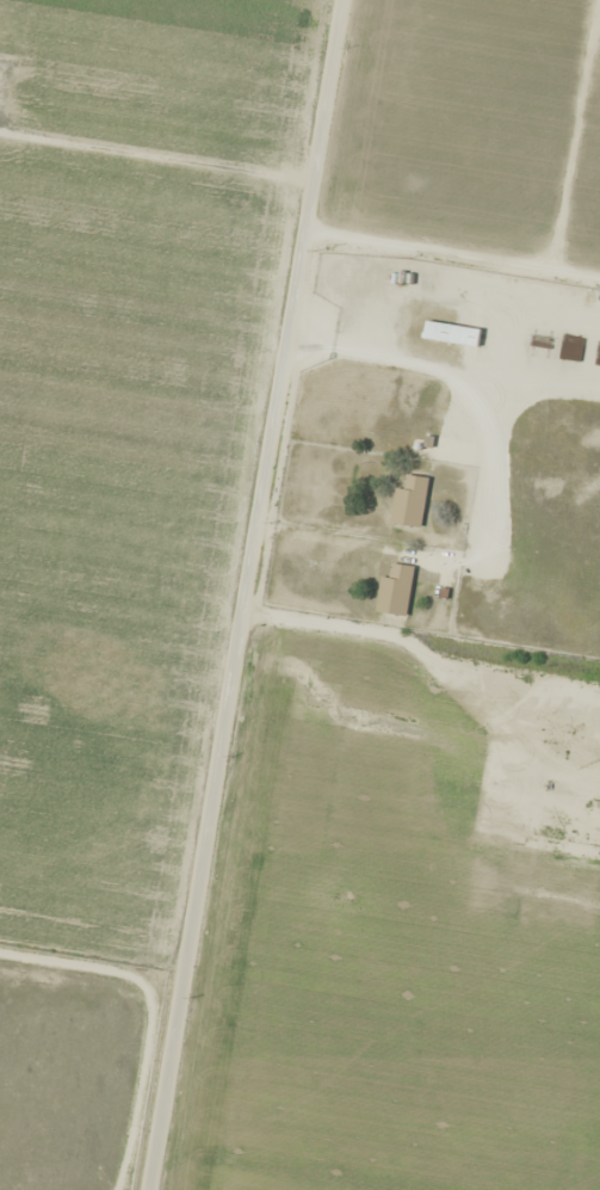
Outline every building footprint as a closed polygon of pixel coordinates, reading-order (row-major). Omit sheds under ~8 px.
[(480,346),(482,328),(427,322),(425,340),(480,346)] [(391,524),(422,528),(429,478),(407,474),(405,489),(396,488),(391,524)] [(382,575),(376,612),(407,617),(415,567),(392,563),(390,577),(382,575)]
